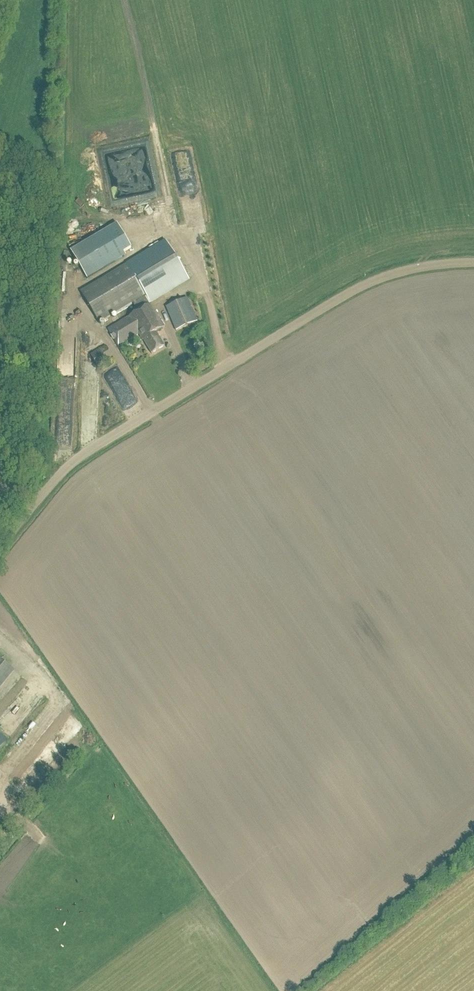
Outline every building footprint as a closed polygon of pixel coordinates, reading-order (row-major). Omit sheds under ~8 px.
[(109,173),(108,163),(92,165),(91,157),(87,158),(91,183),(96,182),(97,192),(122,189),(120,171),(109,173)] [(117,224),(71,252),(87,280),(126,256),(124,253),(132,248),(117,224)] [(132,303),(138,313),(130,318),(108,331),(113,340),(118,348),(129,342),(139,336),(142,341),(143,340),(152,354),(164,346),(161,341),(156,333),(161,331),(165,328),(158,317),(151,305),(127,265),(81,293),(99,323),(132,303)] [(166,308),(176,331),(197,322),(187,299),(166,308)] [(108,351),(93,359),(98,368),(99,368),(113,360),(108,351)] [(9,667),(0,660),(0,679),(9,667)] [(8,740),(2,736),(0,734),(0,750),(8,740)]
